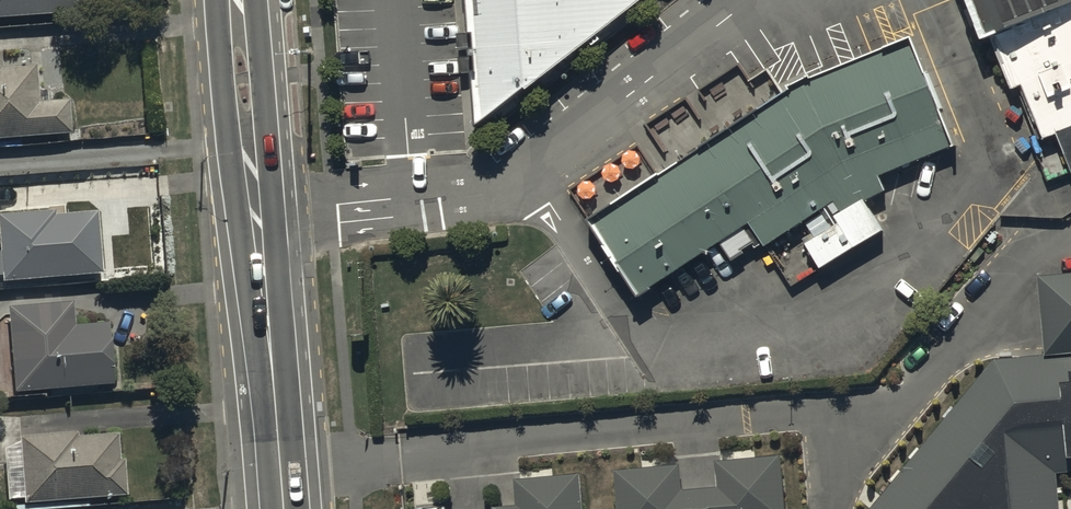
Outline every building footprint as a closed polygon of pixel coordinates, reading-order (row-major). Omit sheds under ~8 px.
[(86,12),(86,0),(0,0),(0,15),(86,12)] [(474,40),(481,131),(600,30),(635,0),(470,0),(474,40)] [(1019,116),(1040,107),(1068,172),(1070,171),(1070,0),(974,0),(1019,116)] [(752,45),(565,180),(637,301),(717,249),(730,259),(757,242),(787,282),(882,223),(870,195),(886,189),(877,174),(956,142),(908,20),(777,80),(752,45)] [(0,50),(0,137),(72,133),(70,101),(40,103),(37,64),(3,66),(2,50),(0,50)] [(0,212),(0,274),(3,274),(4,279),(103,275),(99,211),(56,213),(56,209),(0,212)] [(1036,270),(1041,350),(985,359),(852,508),(1052,508),(1049,463),(1070,462),(1070,266),(1036,270)] [(75,300),(10,303),(14,394),(113,389),(110,322),(76,324),(75,300)] [(25,492),(26,502),(129,496),(126,457),(121,458),(119,434),(79,436),(79,430),(22,434),(22,448),(7,449),(10,493),(25,492)] [(615,469),(619,508),(787,508),(781,456),(715,463),(717,484),(684,487),(681,462),(615,469)] [(513,476),(515,505),(495,507),(495,508),(583,508),(581,472),(513,476)]
